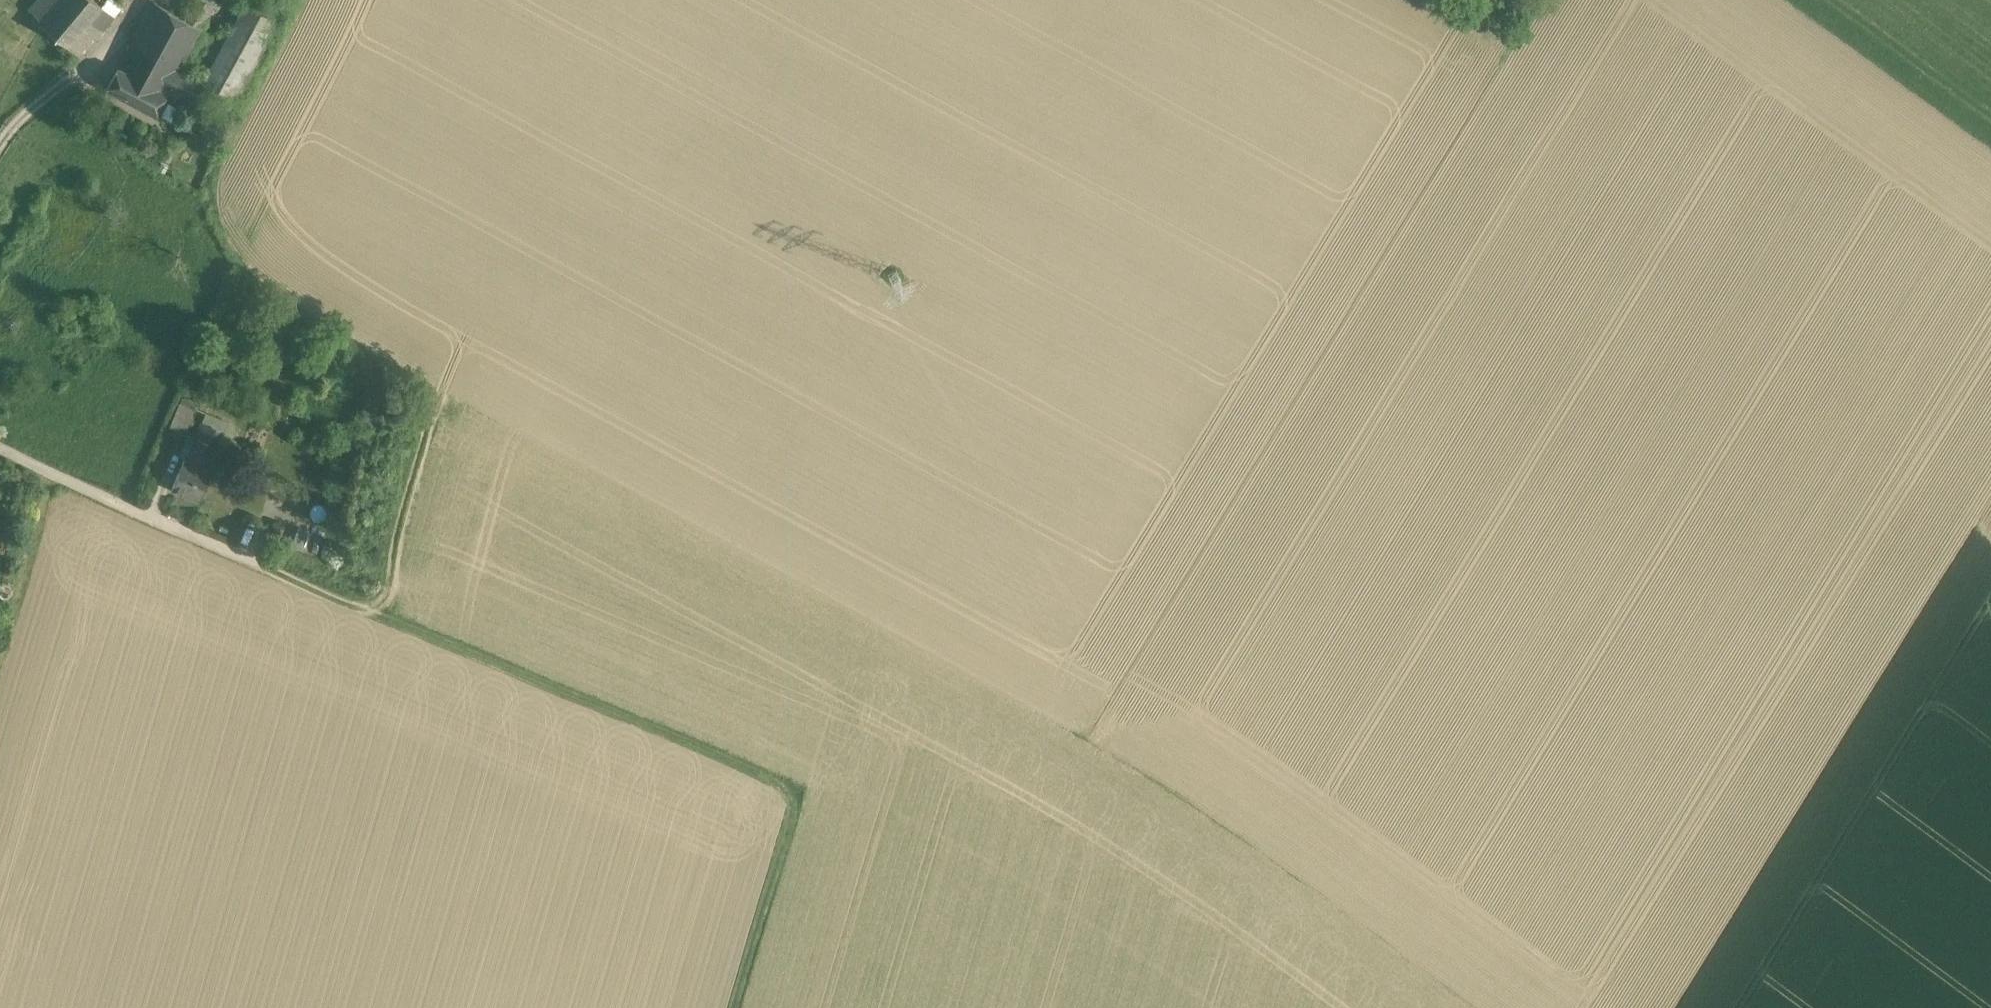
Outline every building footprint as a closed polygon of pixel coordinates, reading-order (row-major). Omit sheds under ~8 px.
[(30,10),(81,56),(118,15),(102,0),(40,0),(30,10)] [(219,87),(242,99),(284,18),(248,0),(206,80),(181,67),(204,22),(162,0),(156,0),(110,87),(158,112),(168,92),(206,111),(219,87)] [(179,400),(169,424),(185,431),(195,406),(179,400)] [(205,422),(178,489),(207,501),(234,433),(205,422)]
